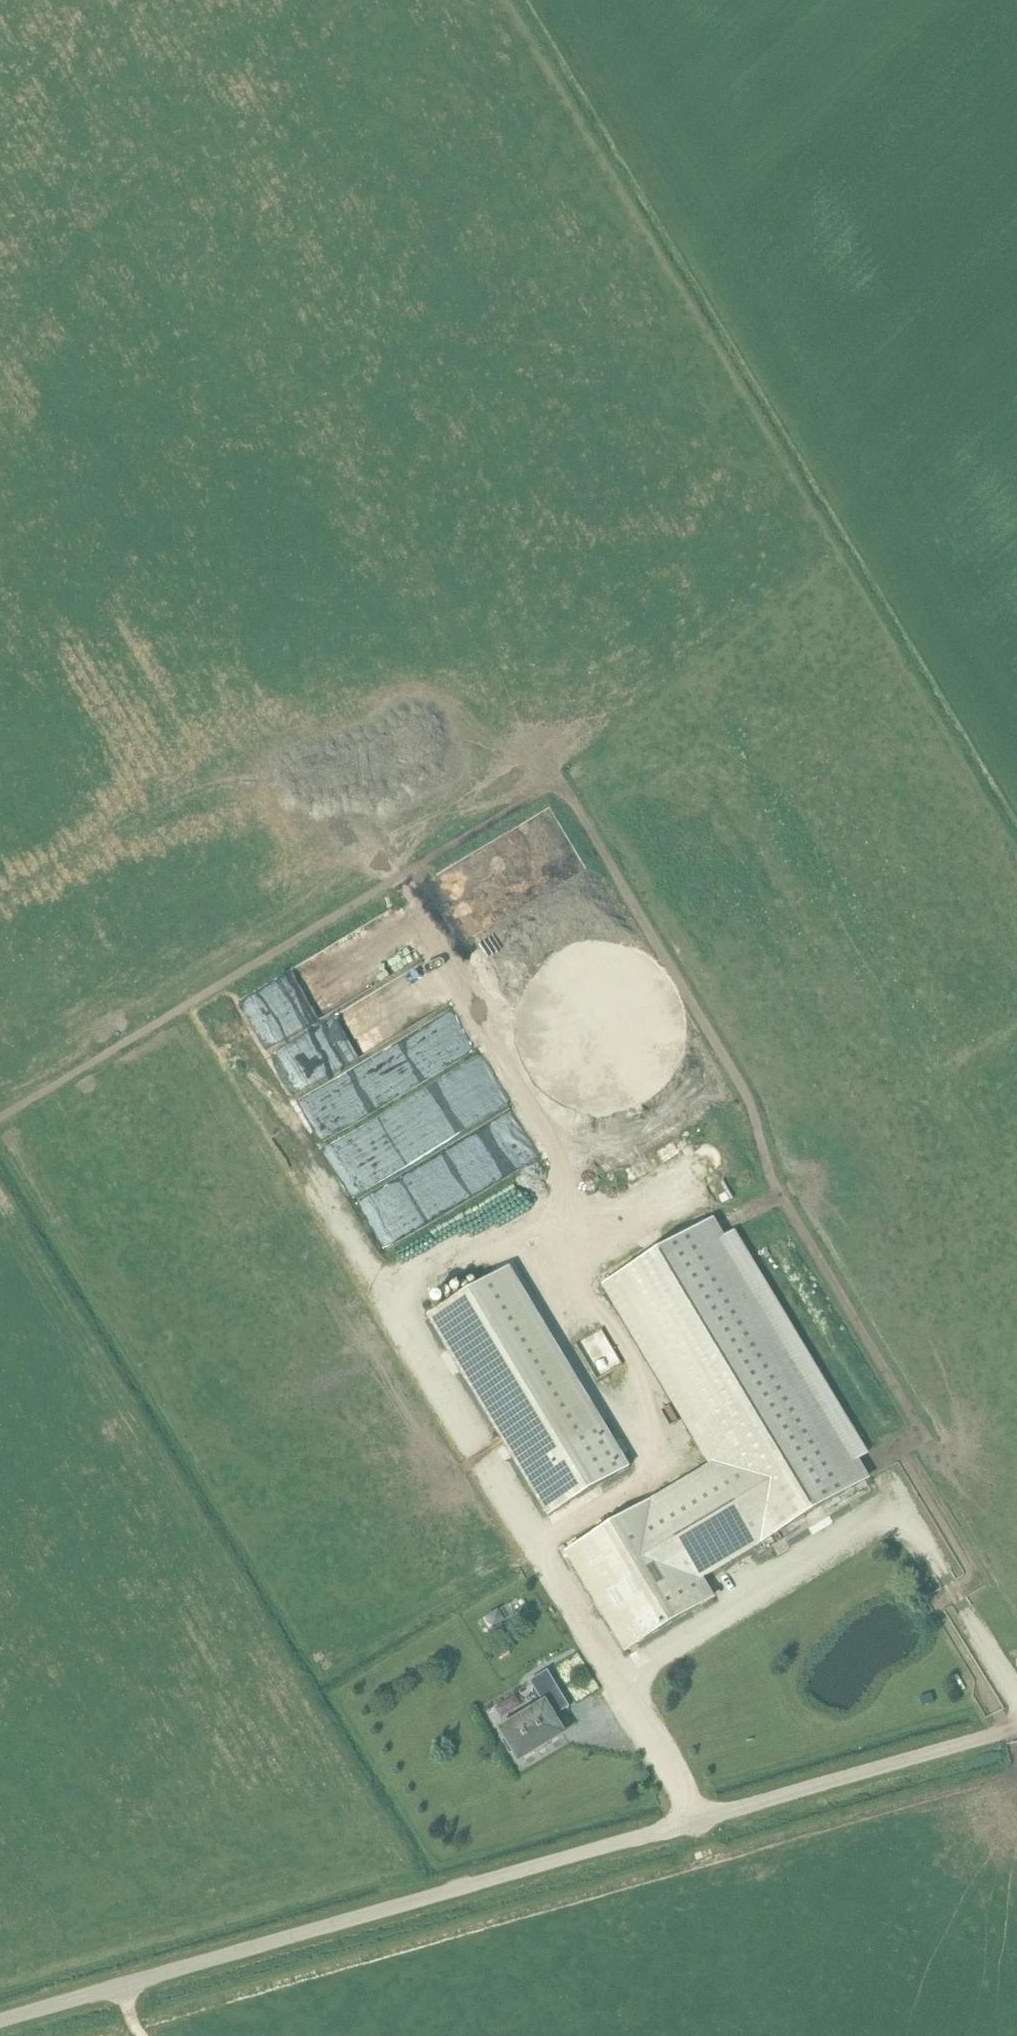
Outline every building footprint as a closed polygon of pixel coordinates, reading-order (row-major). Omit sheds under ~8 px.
[(699,1580),(865,1480),(710,1222),(606,1284),(714,1464),(569,1551),(628,1649),(711,1600),(699,1580)] [(428,1317),(548,1516),(629,1468),(509,1268),(428,1317)] [(514,1751),(519,1760),(563,1734),(553,1717),(570,1707),(548,1671),(530,1681),(544,1704),(501,1730),(507,1739),(503,1741),(510,1753),(514,1751)]
